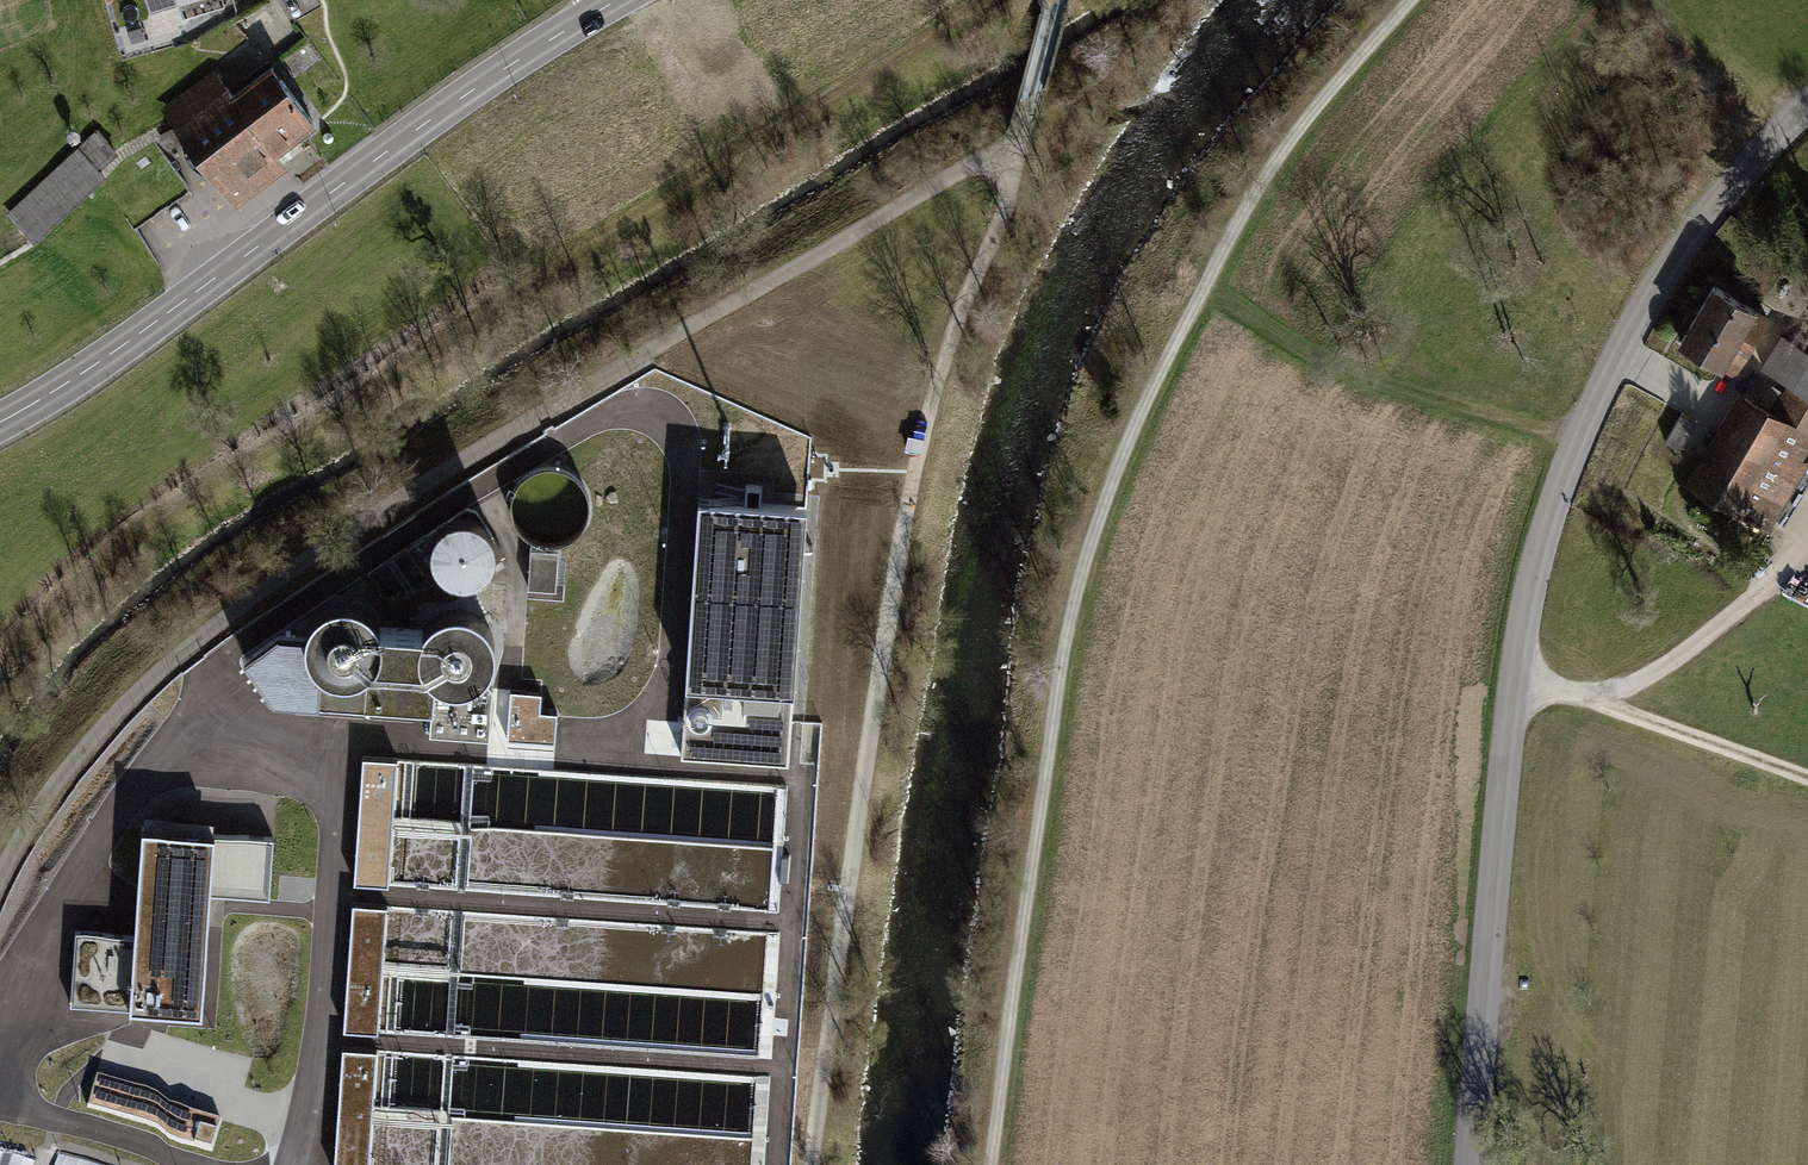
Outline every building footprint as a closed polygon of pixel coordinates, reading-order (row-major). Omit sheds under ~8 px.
[(135,27),(210,6),(208,0),(127,0),(135,27)] [(215,74),(168,111),(234,194),(317,129),(270,71),(235,99),(215,74)] [(113,174),(85,145),(10,216),(38,245),(113,174)] [(1702,300),(1673,356),(1719,380),(1748,324),(1702,300)] [(1668,492),(1763,547),(1807,470),(1807,325),(1789,358),(1776,351),(1754,390),(1773,401),(1756,430),(1717,408),(1668,492)] [(805,519),(698,512),(683,761),(790,768),(805,519)] [(419,540),(451,589),(480,573),(489,566),(495,557),(497,549),(496,539),(492,529),(488,523),(482,517),(475,514),(464,513),(455,514),(446,518),(440,523),(435,528),(419,540)] [(564,551),(535,548),(532,584),(561,586),(564,551)] [(446,610),(439,613),(431,618),(424,626),(380,622),(376,614),(366,607),(358,602),(347,599),(335,599),(324,605),(314,613),(308,623),(306,634),(276,632),(244,658),(274,699),(402,707),(433,709),(430,730),(488,735),(489,686),(482,675),(489,669),(493,661),(495,653),(496,645),(495,635),(492,627),(487,620),(482,616),(475,611),(467,607),(456,608),(446,610)] [(556,711),(540,710),(541,692),(510,690),(508,739),(555,742),(556,711)] [(396,759),(362,757),(355,879),(390,881),(396,759)] [(272,837),(145,829),(138,934),(75,930),(71,1003),(164,1009),(201,1011),(209,889),(269,893),(272,837)] [(386,905),(353,902),(344,1028),(377,1031),(386,905)] [(449,1164),(583,1164),(578,1143),(591,1140),(594,1119),(584,1120),(582,1134),(562,1131),(564,1118),(458,1103),(464,1060),(446,1058),(440,1102),(399,1096),(405,1057),(439,1050),(441,1033),(391,1026),(374,1140),(406,1145),(407,1150),(406,1151),(409,1164),(422,1164),(428,1124),(463,1129),(443,1133),(449,1164)] [(550,1043),(481,1034),(477,1061),(546,1070),(550,1043)] [(375,1050),(344,1047),(336,1164),(368,1164),(375,1050)] [(212,1151),(221,1121),(97,1085),(88,1115),(212,1151)] [(41,1157),(0,1147),(0,1164),(39,1164),(41,1157)]
